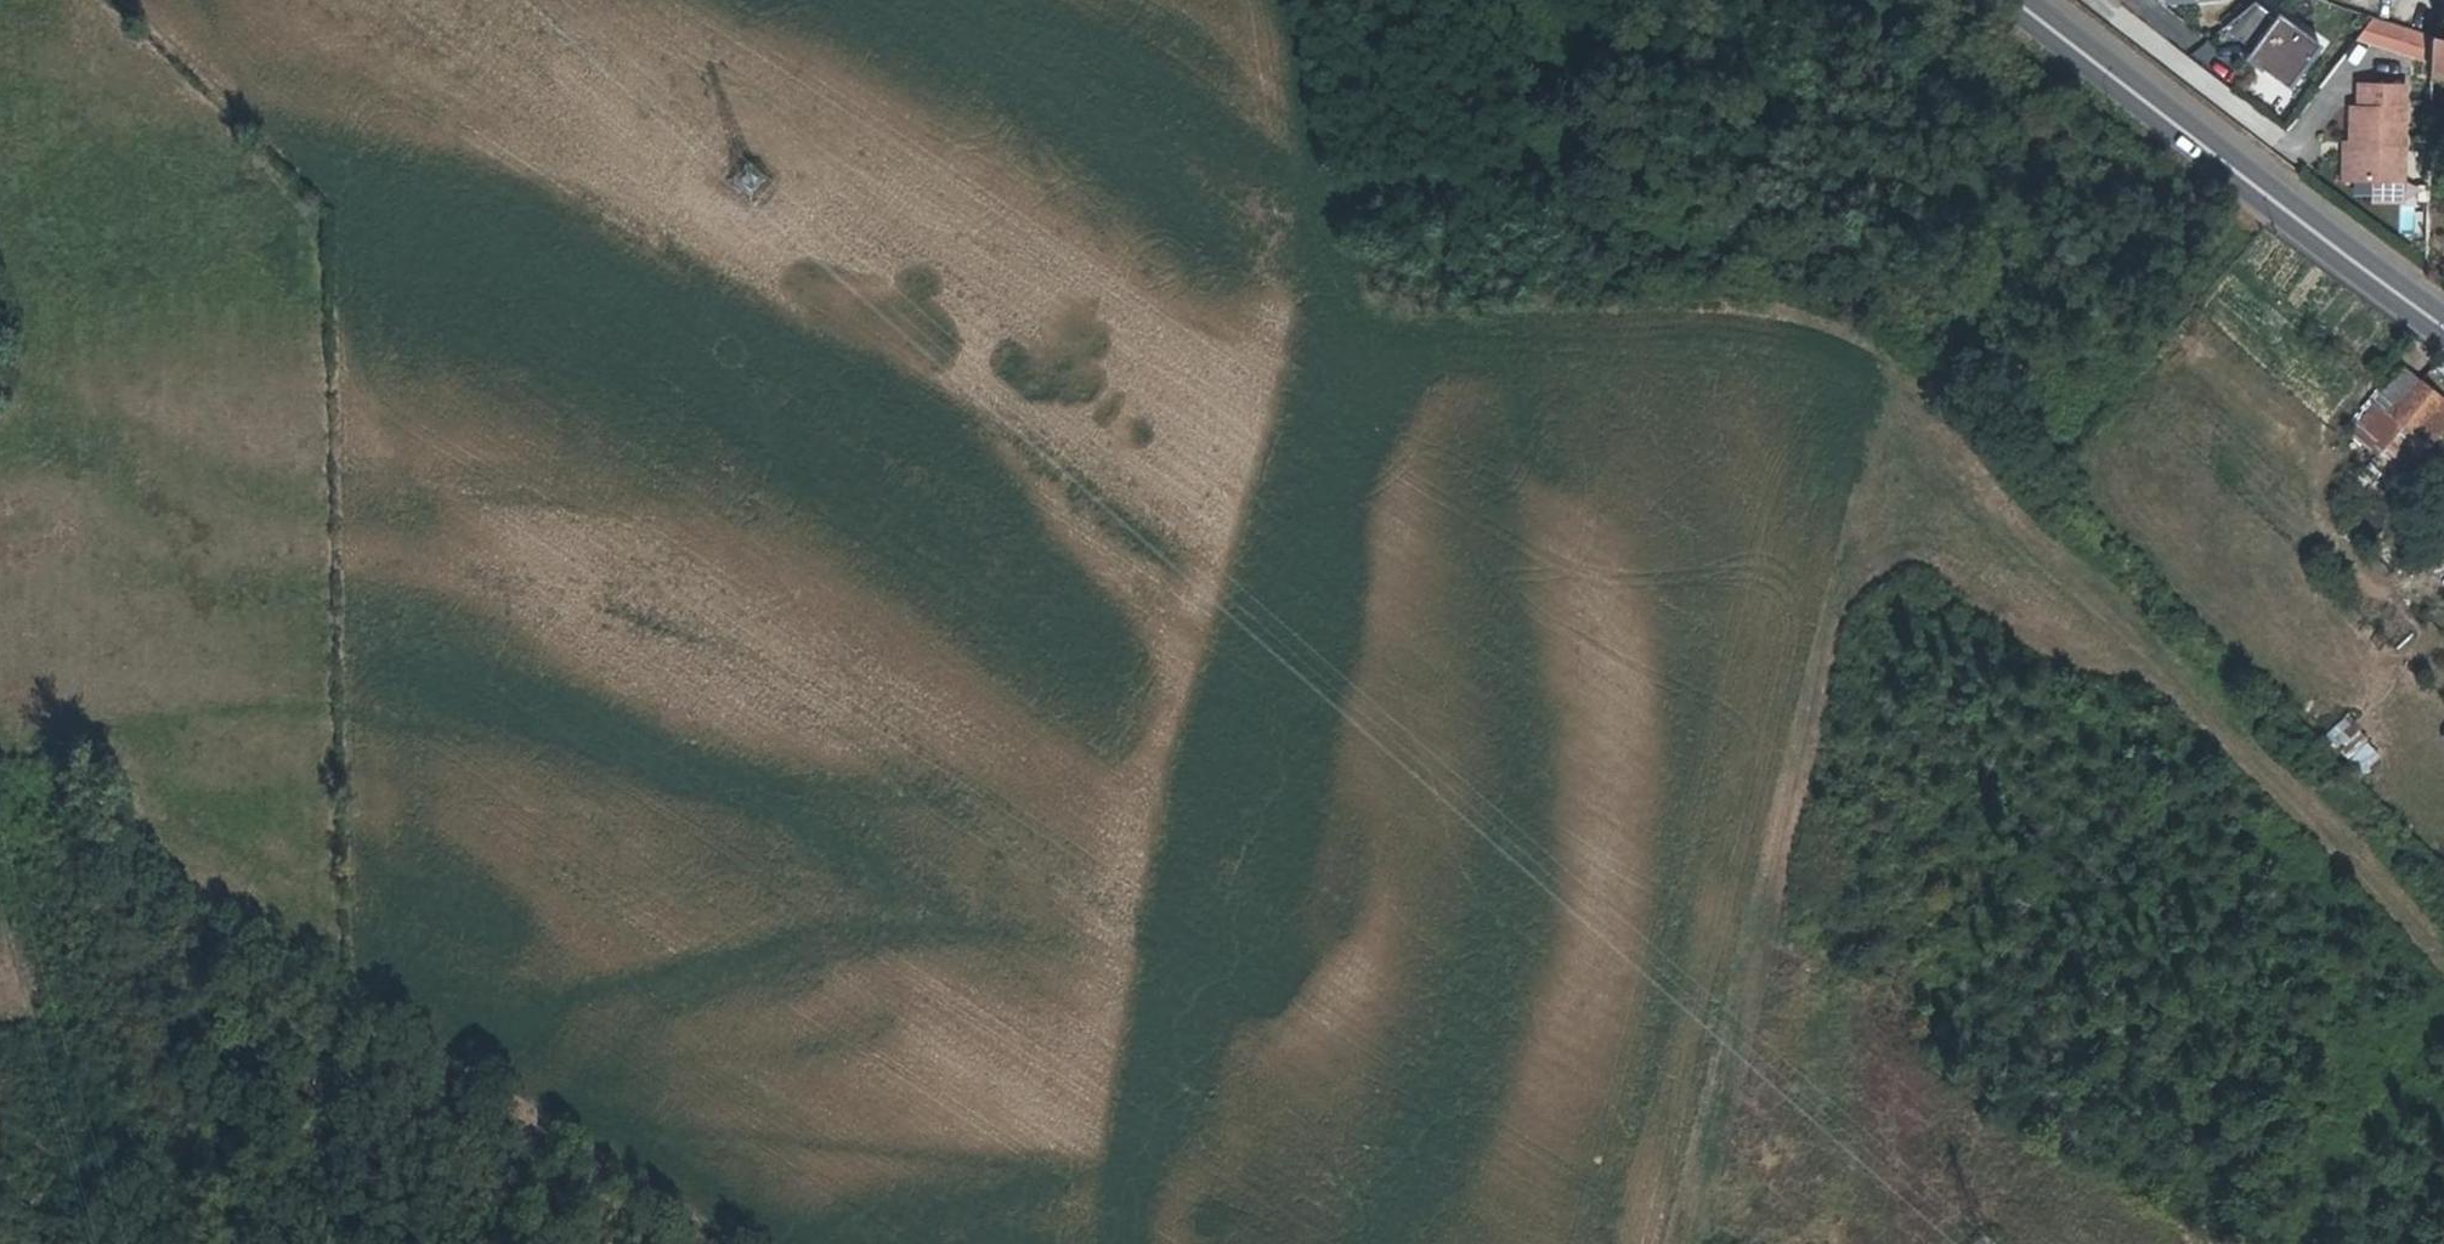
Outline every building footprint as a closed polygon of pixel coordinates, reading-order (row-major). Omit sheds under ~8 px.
[(2250,48),(2273,17),(2252,3),(2220,28),(2250,48)] [(2369,14),(2355,33),(2399,47),(2405,26),(2369,14)] [(2313,46),(2273,17),(2250,48),(2242,59),(2282,88),(2313,46)] [(2405,26),(2399,47),(2429,57),(2430,34),(2405,26)] [(2440,39),(2441,37),(2430,34),(2429,57),(2429,65),(2443,69),(2443,40),(2440,39)] [(2349,102),(2348,139),(2347,176),(2401,178),(2404,83),(2357,80),(2355,103),(2349,102)] [(2339,176),(2347,176),(2348,139),(2341,138),(2339,176)] [(2387,417),(2430,448),(2443,429),(2443,403),(2413,381),(2387,417)] [(2355,776),(2379,758),(2346,714),(2322,732),(2355,776)]
